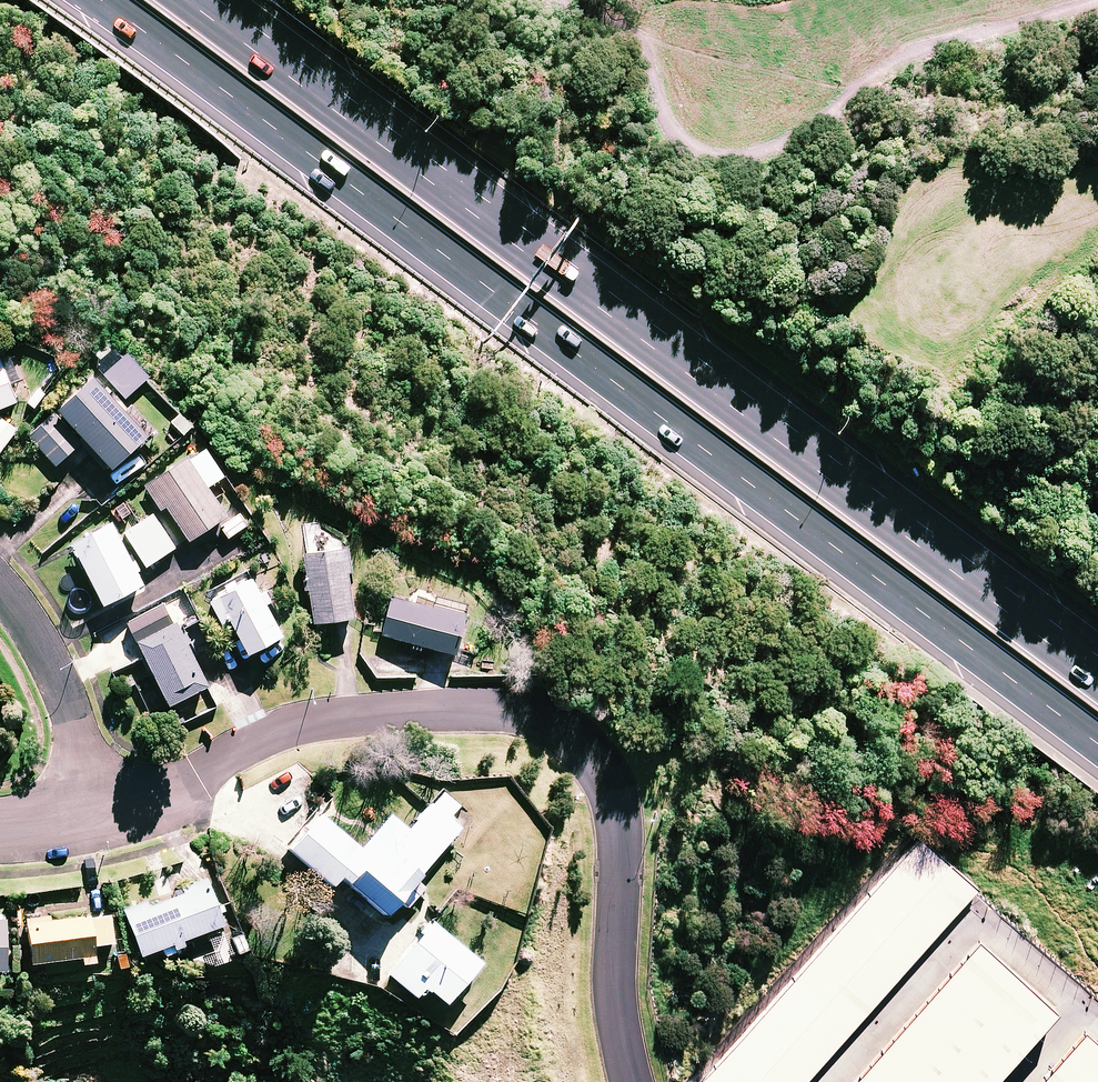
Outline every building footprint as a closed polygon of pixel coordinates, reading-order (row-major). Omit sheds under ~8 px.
[(121,353),(103,335),(89,349),(107,367),(101,373),(125,396),(148,373),(124,350),(121,353)] [(8,348),(0,351),(0,405),(15,399),(8,381),(19,377),(8,348)] [(92,372),(56,405),(94,446),(87,453),(104,471),(147,430),(92,372)] [(79,441),(53,412),(28,435),(55,463),(79,441)] [(0,416),(0,449),(16,429),(0,416)] [(188,537),(225,511),(186,455),(145,483),(160,504),(164,502),(188,537)] [(176,544),(155,512),(125,531),(146,564),(176,544)] [(240,513),(221,528),(229,539),(248,523),(240,513)] [(142,580),(110,520),(71,541),(102,601),(142,580)] [(353,614),(344,545),(304,549),(312,618),(353,614)] [(282,634),(250,573),(207,596),(221,623),(230,618),(248,652),(282,634)] [(462,608),(389,593),(381,632),(454,648),(462,608)] [(189,600),(171,609),(166,612),(132,629),(169,700),(208,680),(181,628),(199,619),(189,600)] [(337,877),(382,914),(395,899),(406,908),(424,885),(414,876),(455,827),(446,819),(457,806),(438,790),(405,829),(388,814),(358,850),(315,813),(284,849),(328,887),(337,877)] [(976,886),(916,832),(694,1081),(802,1081),(976,886)] [(220,925),(205,884),(146,906),(144,902),(122,910),(138,955),(220,925)] [(35,973),(34,962),(78,959),(79,964),(92,963),(91,945),(111,944),(109,915),(49,920),(48,912),(23,913),(24,933),(18,933),(21,974),(35,973)] [(476,961),(430,922),(387,973),(414,997),(423,986),(441,1002),(476,961)] [(852,1081),(981,1081),(1052,1001),(979,938),(852,1081)] [(1083,1028),(1035,1081),(1097,1081),(1097,1041),(1083,1028)]
